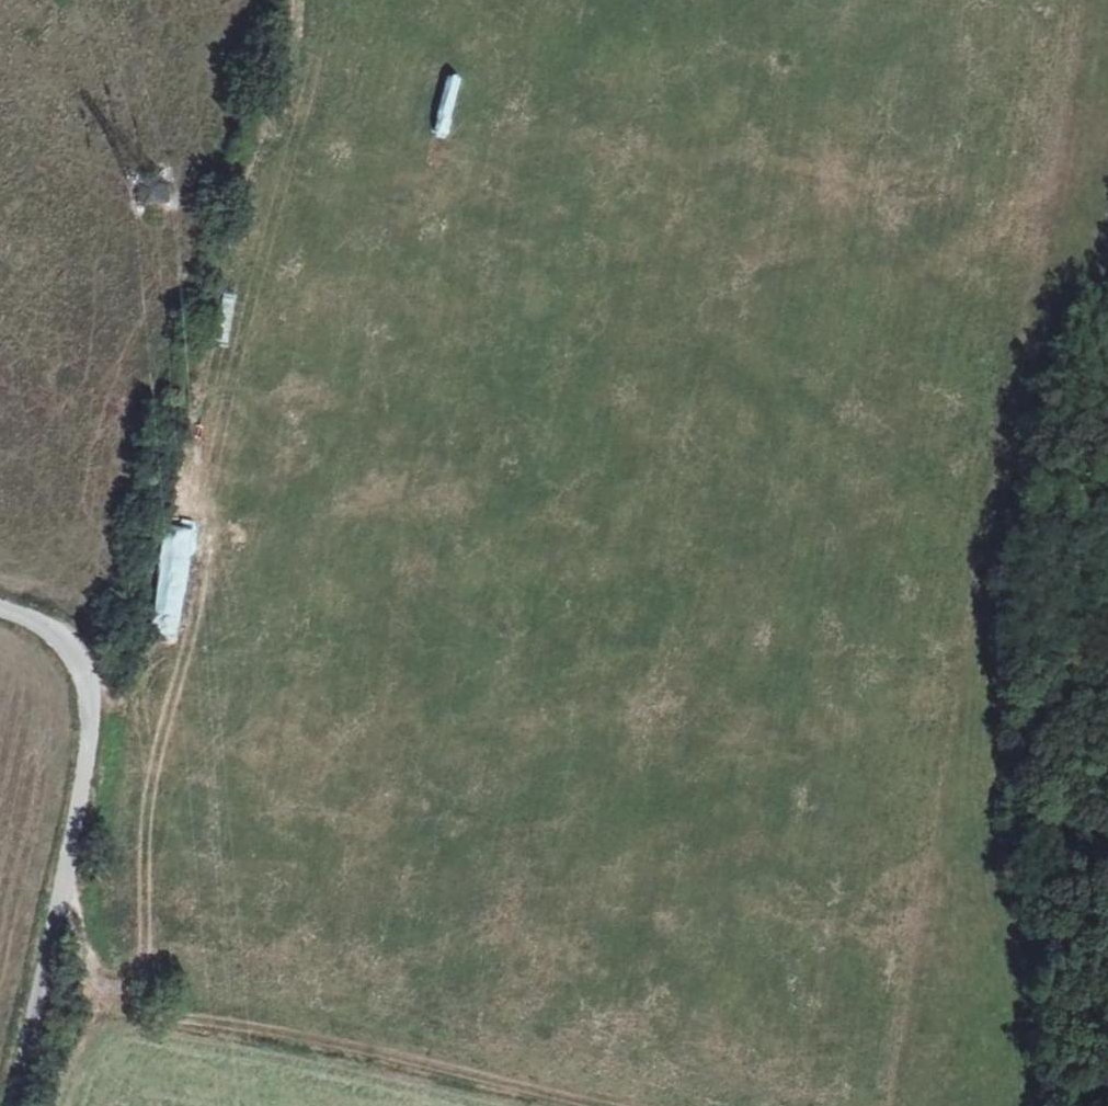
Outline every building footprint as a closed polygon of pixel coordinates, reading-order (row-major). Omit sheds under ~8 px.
[(169,635),(198,552),(168,542),(139,625),(169,635)]
